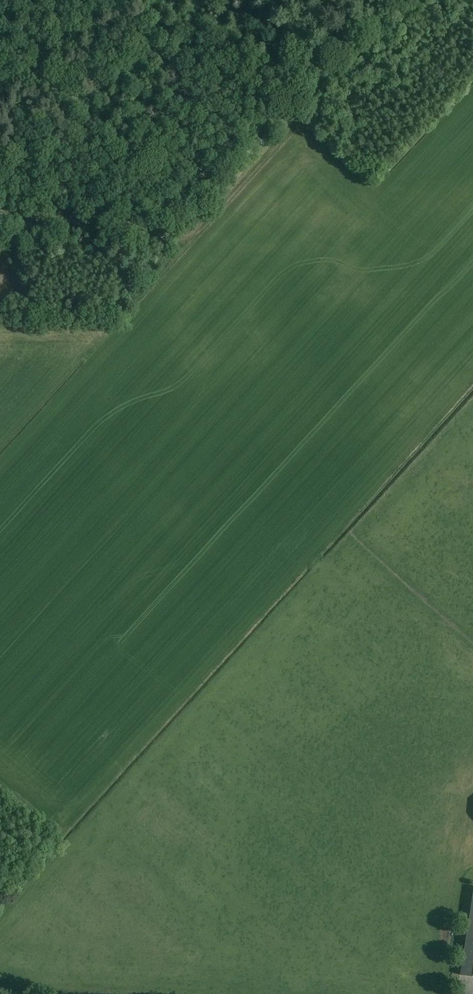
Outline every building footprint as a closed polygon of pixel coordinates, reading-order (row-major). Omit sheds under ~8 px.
[(461,974),(472,976),(472,897),(461,974)]
